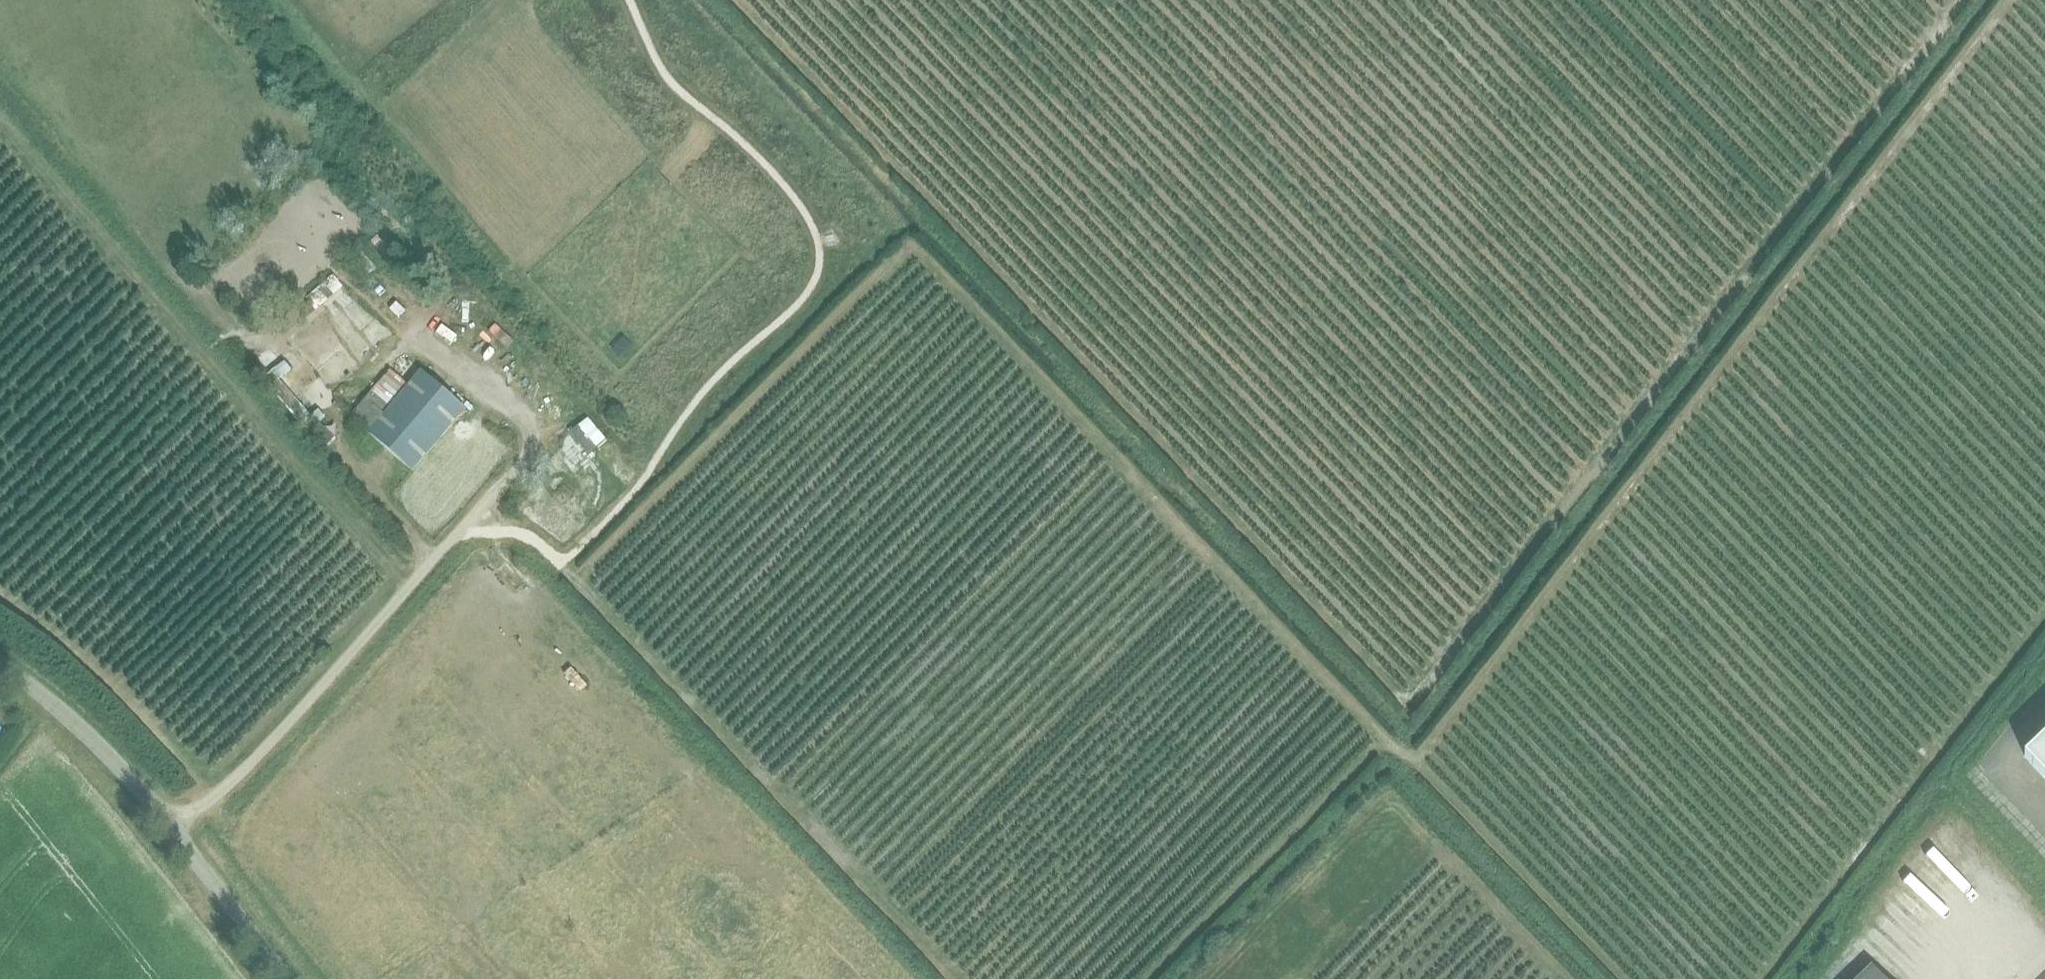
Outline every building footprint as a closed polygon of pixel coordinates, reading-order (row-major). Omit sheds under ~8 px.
[(471,299),(460,305),(474,327),(485,321),(471,299)] [(270,373),(284,362),(273,348),(258,359),(270,373)] [(424,373),(423,373),(404,356),(351,417),(413,471),(466,409),(424,373)] [(285,363),(263,380),(270,387),(306,432),(325,418),(320,410),(311,417),(304,408),(301,410),(293,400),(295,398),(284,384),(281,386),(277,381),(291,371),(285,363)] [(607,440),(589,419),(572,433),(590,454),(607,440)] [(320,423),(312,432),(328,446),(336,438),(320,423)] [(2025,757),(2044,778),(2044,737),(2025,757)] [(1873,968),(1861,978),(1884,978),(1873,968)]
